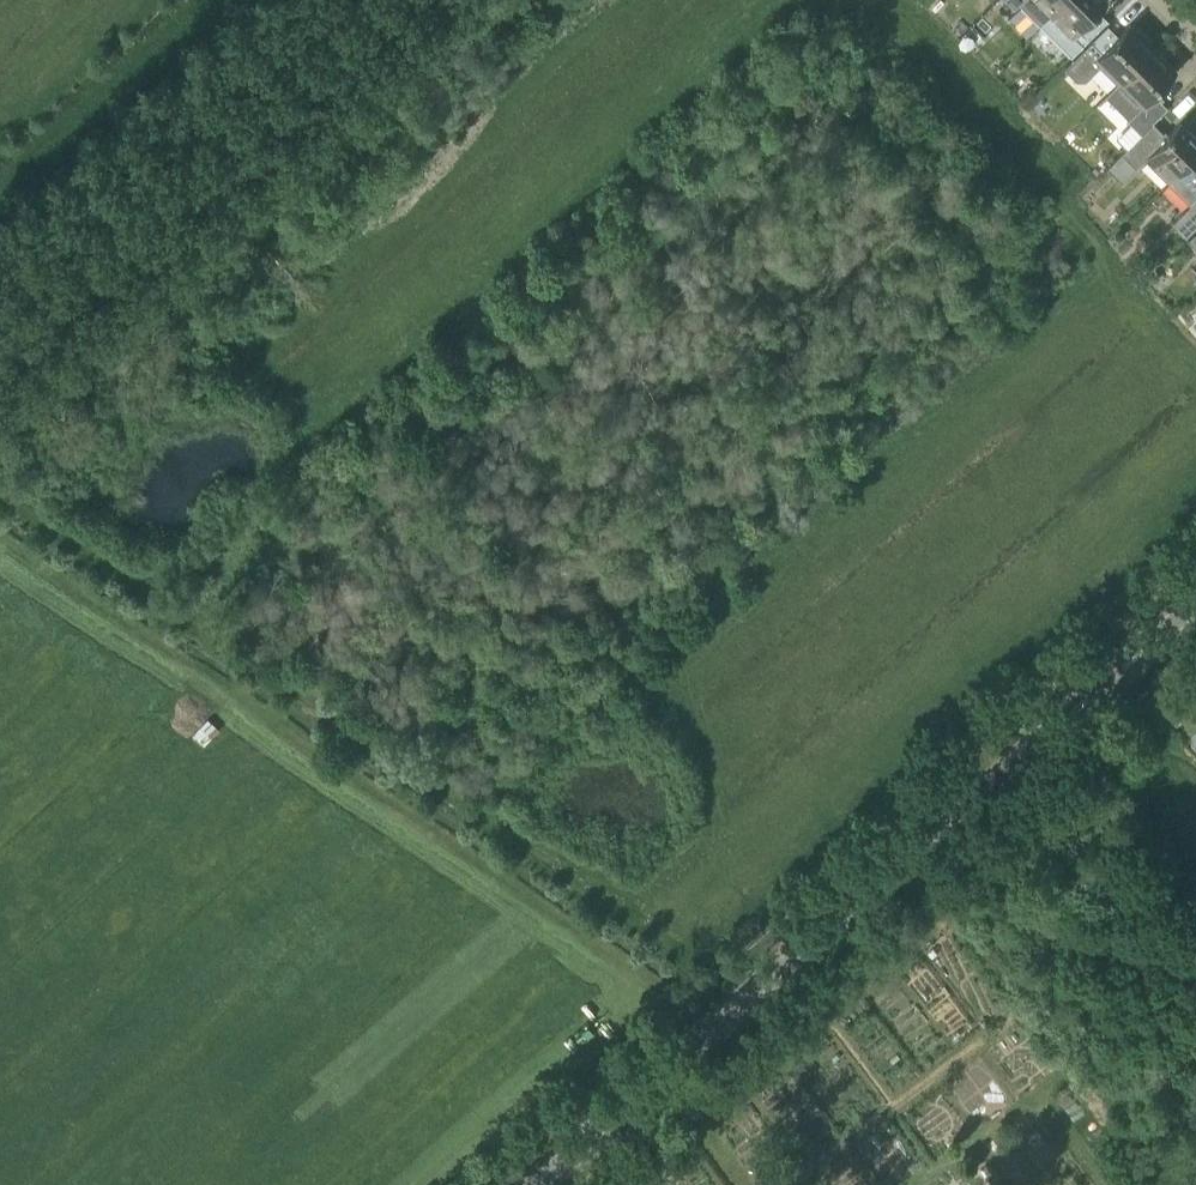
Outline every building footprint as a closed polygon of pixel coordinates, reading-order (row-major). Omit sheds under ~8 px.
[(1066,0),(1007,0),(1016,9),(1020,5),(1041,25),(1052,14),(1066,0)] [(1052,14),(1041,25),(1072,57),(1093,36),(1083,26),(1107,1),(1106,0),(1066,0),(1052,14)] [(1155,49),(1130,24),(1112,43),(1102,32),(1066,68),(1078,80),(1086,80),(1101,66),(1119,83),(1119,84),(1155,49)] [(1155,94),(1178,72),(1155,49),(1119,84),(1119,83),(1108,94),(1131,118),(1128,121),(1142,134),(1154,122),(1169,108),(1155,94)] [(1036,91),(1031,86),(1021,96),(1026,102),(1036,91)] [(1181,122),(1168,136),(1154,122),(1142,134),(1123,154),(1137,168),(1147,158),(1170,182),(1195,156),(1195,137),(1181,122)] [(1195,228),(1195,156),(1170,182),(1192,204),(1172,225),(1185,239),(1195,228)]
